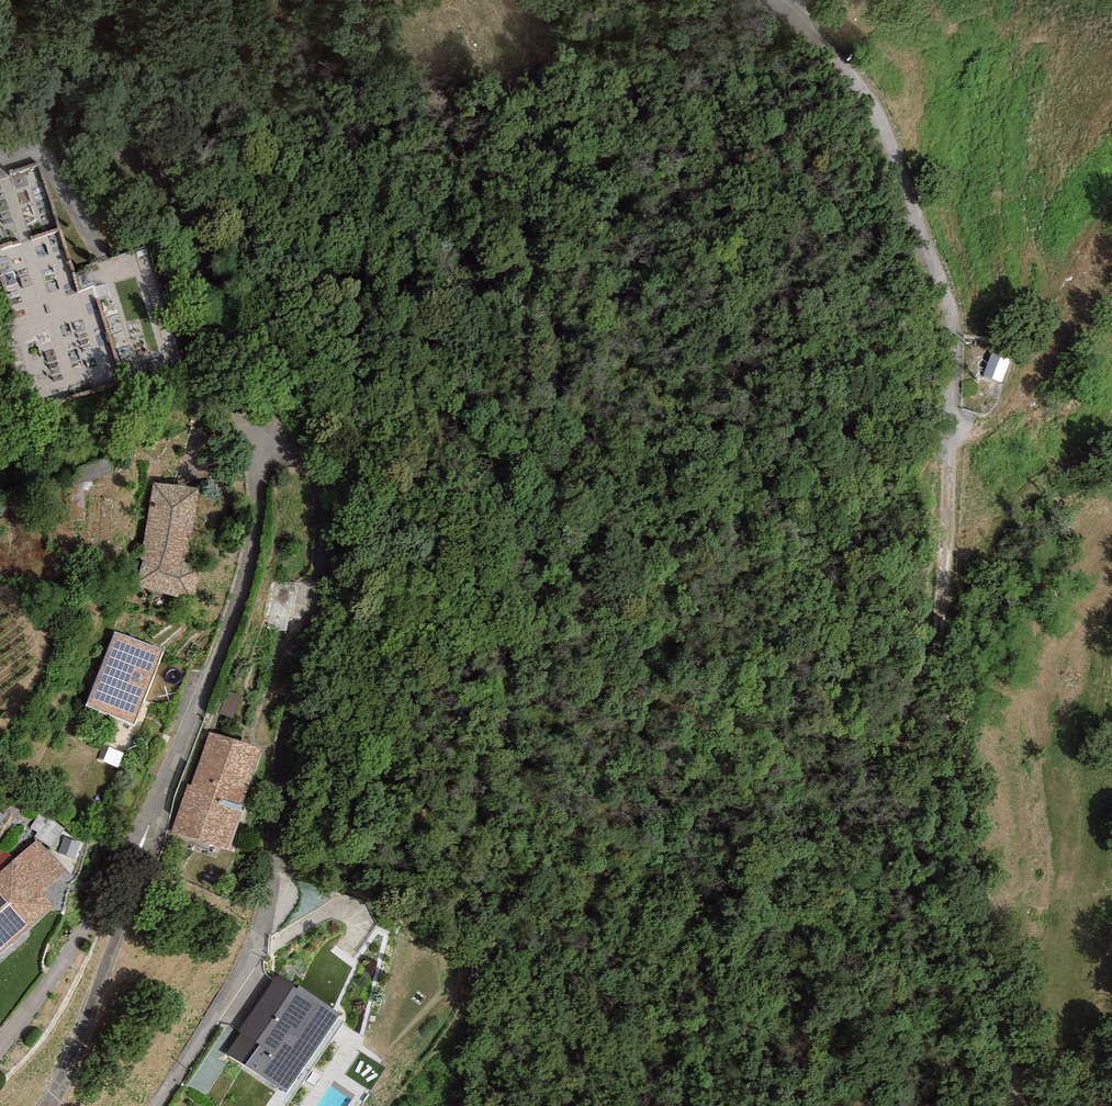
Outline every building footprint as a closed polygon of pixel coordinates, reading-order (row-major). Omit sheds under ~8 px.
[(0,185),(0,205),(19,201),(24,221),(56,213),(40,150),(9,158),(14,181),(0,185)] [(1009,361),(991,354),(984,376),(1002,382),(1009,361)] [(199,488),(153,482),(139,559),(143,560),(135,586),(180,599),(181,592),(196,595),(202,565),(184,562),(199,488)] [(163,651),(115,632),(86,706),(135,725),(163,651)] [(260,750),(208,733),(191,785),(187,784),(172,831),(228,849),(260,750)] [(37,840),(0,872),(0,954),(54,906),(42,892),(66,871),(37,840)] [(340,1015),(279,974),(277,978),(275,976),(237,1031),(240,1033),(227,1054),(286,1094),(340,1015)]
